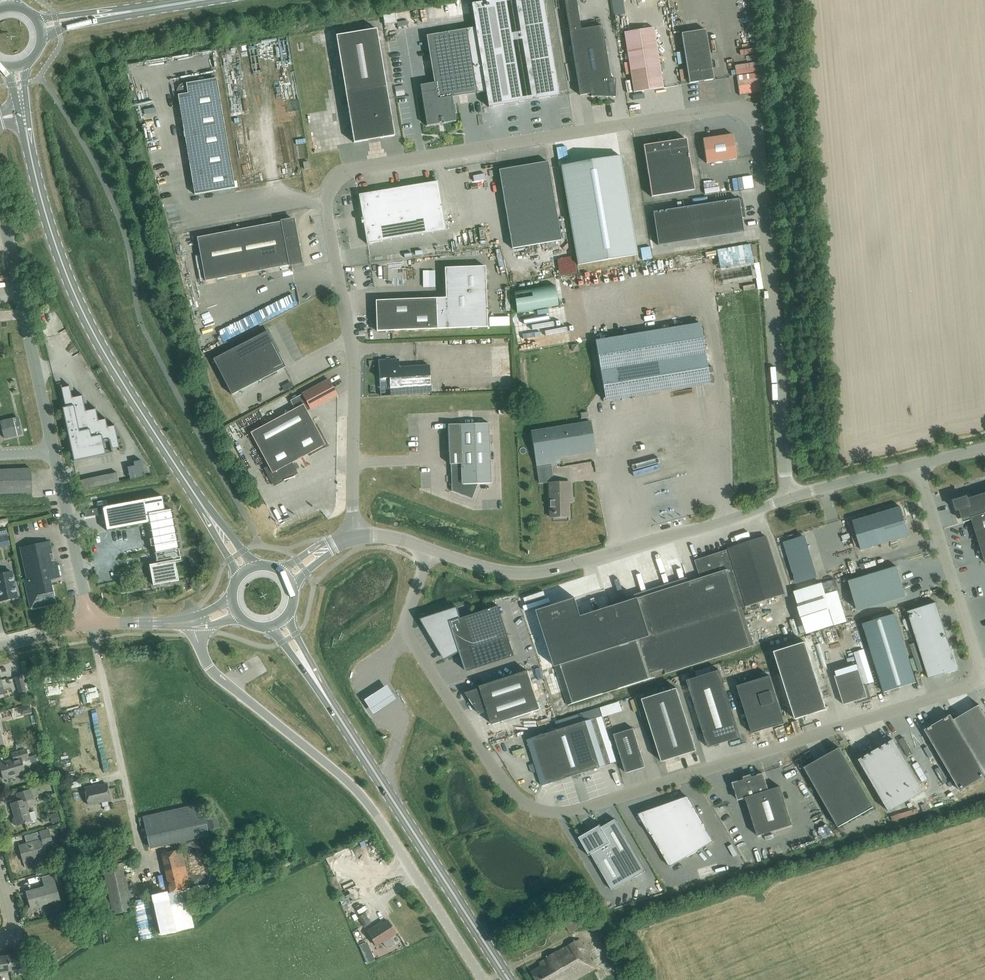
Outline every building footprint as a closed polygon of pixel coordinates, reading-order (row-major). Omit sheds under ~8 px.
[(434,83),(420,85),(427,126),(456,121),(452,97),(486,92),(488,107),(559,96),(543,0),(494,0),(472,4),(475,27),(426,35),(434,83)] [(580,29),(576,0),(566,0),(580,95),(590,94),(591,97),(615,97),(615,79),(611,79),(603,26),(580,29)] [(443,17),(443,5),(433,5),(432,17),(443,17)] [(396,23),(413,21),(412,9),(401,10),(402,21),(394,22),(394,21),(387,22),(388,29),(397,28),(396,23)] [(381,11),(382,21),(393,20),(392,10),(381,11)] [(737,22),(744,20),(742,14),(735,17),(737,22)] [(654,28),(624,33),(634,92),(663,88),(654,28)] [(394,136),(377,29),(336,35),(353,142),(394,136)] [(705,30),(681,34),(689,84),(713,80),(705,30)] [(756,62),(732,66),(733,72),(729,73),(730,79),(758,75),(756,62)] [(675,67),(678,80),(683,79),(680,66),(675,67)] [(179,102),(180,107),(220,100),(217,78),(194,82),(194,80),(185,82),(183,83),(181,84),(180,85),(179,86),(178,87),(178,88),(177,89),(177,90),(177,91),(176,92),(176,93),(176,94),(178,103),(179,102)] [(740,88),(740,96),(754,96),(754,80),(733,80),(733,88),(740,88)] [(394,94),(402,93),(401,83),(392,84),(394,94)] [(162,87),(163,98),(171,97),(169,87),(162,87)] [(182,127),(182,129),(224,122),(220,100),(180,107),(183,127),(182,127)] [(137,102),(137,115),(153,115),(153,101),(137,102)] [(151,118),(142,120),(144,130),(153,128),(151,118)] [(182,129),(184,142),(186,142),(187,150),(228,143),(224,122),(182,129)] [(733,135),(703,139),(706,163),(736,159),(733,135)] [(686,139),(643,146),(651,197),(694,190),(686,139)] [(187,150),(190,166),(189,167),(190,172),(231,165),(228,143),(187,150)] [(561,166),(577,265),(637,255),(620,156),(561,166)] [(499,170),(512,248),(561,240),(548,162),(499,170)] [(194,194),(235,187),(231,165),(190,172),(191,181),(192,181),(194,194)] [(465,174),(478,172),(477,165),(464,167),(465,174)] [(437,181),(359,194),(367,244),(446,230),(437,181)] [(657,245),(717,236),(743,232),(741,219),(745,218),(742,199),(738,200),(738,199),(652,212),(657,245)] [(197,237),(205,280),(301,262),(293,219),(197,237)] [(636,244),(639,259),(649,257),(647,242),(636,244)] [(376,331),(437,329),(487,327),(484,266),(444,267),(445,298),(375,300),(376,331)] [(510,280),(529,277),(527,266),(508,269),(510,280)] [(565,301),(564,312),(582,312),(582,306),(569,306),(569,301),(565,301)] [(610,305),(591,310),(592,316),(611,311),(610,305)] [(594,340),(603,390),(604,396),(609,399),(615,398),(615,399),(709,383),(698,323),(594,340)] [(267,331),(213,358),(231,394),(285,367),(267,331)] [(496,349),(507,348),(505,336),(494,338),(496,349)] [(380,396),(430,393),(429,365),(398,367),(398,359),(378,360),(380,396)] [(328,379),(290,400),(294,408),(303,404),(307,411),(337,395),(328,379)] [(82,394),(72,396),(69,385),(61,386),(65,407),(62,407),(73,460),(113,452),(112,448),(119,446),(114,424),(107,426),(105,418),(98,419),(95,407),(85,410),(82,394)] [(294,408),(250,432),(268,466),(266,467),(274,483),(295,472),(290,463),(325,444),(307,411),(303,404),(294,408)] [(22,434),(17,416),(0,421),(5,438),(22,434)] [(590,421),(530,431),(536,466),(559,462),(558,456),(594,450),(590,421)] [(225,428),(231,440),(240,436),(234,423),(225,428)] [(491,482),(488,423),(447,424),(449,464),(450,464),(451,491),(471,498),(477,483),(491,482)] [(30,468),(0,469),(0,493),(31,492),(30,468)] [(81,487),(117,482),(115,469),(80,474),(81,487)] [(549,483),(550,516),(568,515),(568,502),(570,502),(570,482),(549,483)] [(162,496),(102,507),(106,530),(149,522),(152,538),(153,545),(156,563),(174,560),(174,561),(180,559),(171,509),(164,510),(163,503),(162,496)] [(969,502),(967,499),(954,503),(957,512),(961,511),(964,521),(971,519),(984,563),(984,562),(984,497),(969,502)] [(852,521),(861,550),(909,535),(900,506),(852,521)] [(958,529),(959,545),(969,544),(968,528),(958,529)] [(10,545),(7,535),(0,536),(0,547),(10,545)] [(576,598),(537,610),(555,666),(567,705),(655,677),(654,675),(662,672),(662,674),(750,646),(738,608),(784,593),(766,536),(729,548),(729,549),(695,560),(700,578),(689,582),(688,579),(647,592),(648,595),(638,598),(581,616),(576,598)] [(784,542),(797,583),(816,577),(804,536),(784,542)] [(27,578),(23,579),(29,609),(55,603),(50,578),(60,576),(57,564),(55,564),(49,540),(20,547),(27,578)] [(156,563),(149,564),(149,567),(150,572),(152,585),(170,582),(178,580),(176,569),(174,561),(174,560),(156,563)] [(846,581),(854,608),(910,592),(901,564),(846,581)] [(12,571),(0,573),(0,601),(17,597),(12,575),(13,575),(12,571)] [(928,678),(945,673),(945,674),(958,669),(951,646),(950,646),(936,602),(907,611),(928,678)] [(425,619),(424,619),(447,657),(447,656),(460,651),(467,671),(514,655),(498,606),(461,618),(458,609),(425,619)] [(862,623),(883,692),(916,682),(895,613),(862,623)] [(774,652),(795,719),(826,709),(805,642),(774,652)] [(86,663),(87,669),(40,677),(43,692),(96,683),(93,662),(86,663)] [(719,669),(686,679),(708,746),(741,736),(719,669)] [(831,669),(824,671),(827,679),(834,677),(831,669)] [(844,703),(856,700),(857,703),(870,699),(866,685),(863,686),(858,669),(835,676),(844,703)] [(465,692),(479,714),(487,711),(492,724),(540,709),(527,670),(479,686),(480,688),(465,692)] [(14,677),(19,693),(26,691),(22,674),(14,677)] [(737,685),(752,733),(784,723),(770,675),(737,685)] [(387,684),(364,699),(373,713),(396,698),(387,684)] [(677,687),(642,699),(662,761),(697,750),(677,687)] [(953,720),(984,774),(984,714),(979,704),(953,720)] [(960,790),(984,776),(984,774),(953,720),(950,714),(924,730),(960,790)] [(800,726),(811,723),(810,716),(798,719),(800,726)] [(596,717),(527,739),(542,785),(611,763),(596,717)] [(626,773),(645,767),(633,728),(614,734),(626,773)] [(923,791),(893,739),(859,759),(889,811),(923,791)] [(41,742),(34,744),(36,752),(43,750),(41,742)] [(872,806),(839,747),(804,767),(837,826),(872,806)] [(13,759),(0,763),(0,768),(3,778),(25,772),(21,759),(28,757),(26,749),(12,753),(13,759)] [(792,825),(780,786),(768,790),(763,773),(750,777),(749,775),(745,777),(745,779),(732,783),(738,799),(745,797),(757,836),(792,825)] [(93,785),(84,787),(88,804),(110,800),(106,783),(94,786),(93,785)] [(27,800),(33,798),(30,789),(16,793),(19,801),(10,803),(15,817),(12,818),(12,819),(13,824),(14,825),(17,824),(17,825),(36,819),(34,812),(29,813),(27,808),(29,807),(27,800)] [(670,866),(713,841),(688,795),(638,813),(670,866)] [(924,807),(937,804),(935,797),(923,800),(924,807)] [(142,817),(148,846),(208,833),(201,803),(142,817)] [(599,825),(579,837),(589,855),(591,854),(612,891),(645,871),(615,819),(601,827),(599,825)] [(23,862),(47,855),(45,847),(53,844),(48,829),(25,835),(27,843),(19,845),(23,862)] [(733,843),(729,845),(735,857),(739,855),(733,843)] [(208,884),(189,887),(181,848),(161,853),(170,891),(148,896),(151,907),(210,895),(208,884)] [(333,851),(322,856),(327,866),(337,861),(333,851)] [(125,874),(122,862),(102,866),(111,905),(113,914),(133,910),(131,900),(125,874)] [(26,892),(28,898),(31,907),(59,899),(52,875),(42,878),(45,887),(26,892)] [(573,911),(549,925),(553,933),(567,925),(571,932),(582,926),(573,911)] [(365,912),(357,917),(363,927),(365,926),(370,923),(371,922),(365,912)] [(388,920),(382,924),(381,921),(372,927),(368,929),(371,934),(376,944),(382,941),(385,946),(388,947),(391,944),(392,941),(389,936),(395,932),(388,920)] [(537,979),(574,979),(596,967),(579,939),(539,962),(540,964),(531,970),(537,979)] [(371,950),(363,954),(367,963),(375,959),(371,950)] [(20,953),(7,955),(10,970),(23,968),(20,953)] [(10,970),(7,955),(0,956),(0,972),(10,970)]
